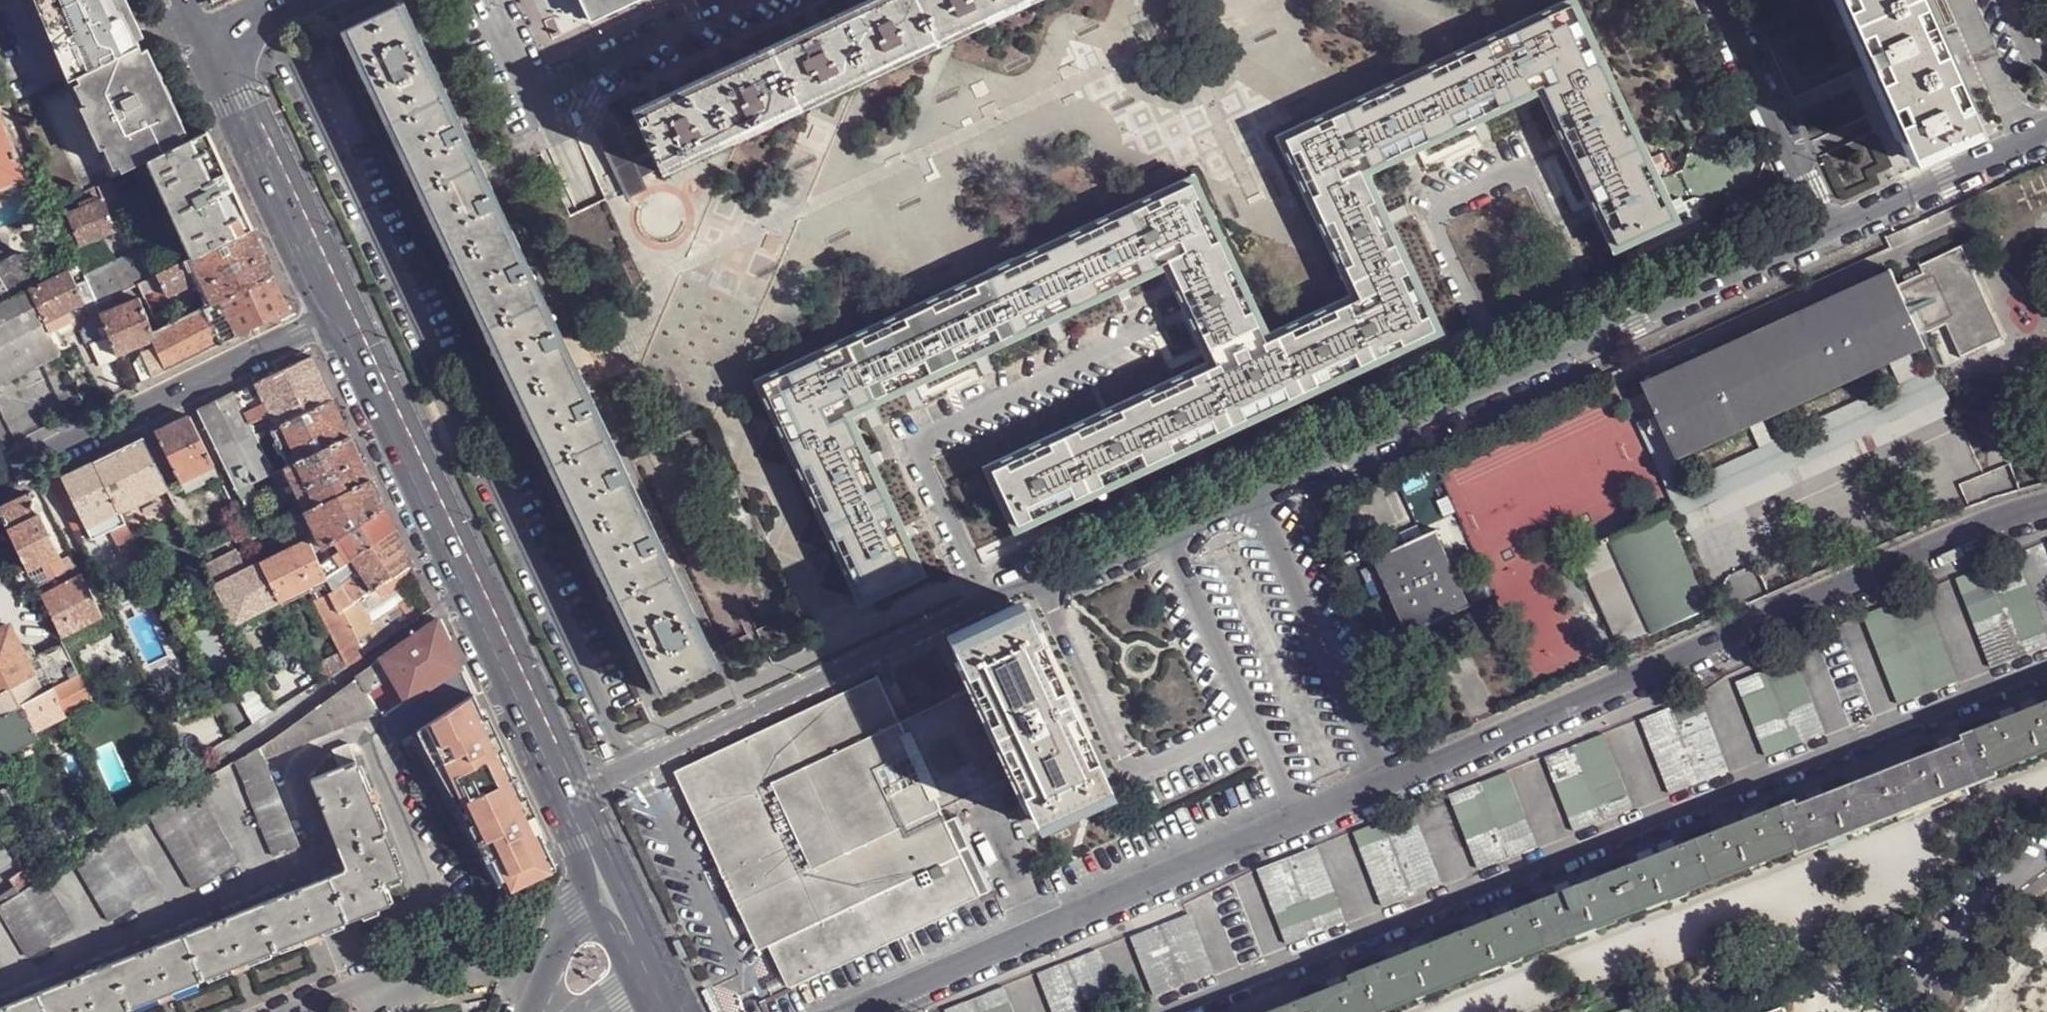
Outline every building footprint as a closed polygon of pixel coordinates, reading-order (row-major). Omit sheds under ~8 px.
[(19,108),(78,78),(142,47),(139,41),(127,15),(133,12),(127,0),(120,0),(0,59),(0,61),(19,108)] [(120,0),(0,0),(0,59),(120,0)] [(592,20),(634,0),(583,0),(592,20)] [(612,149),(643,133),(660,168),(1019,0),(883,0),(636,116),(639,122),(628,127),(607,138),(612,149)] [(1122,208),(1126,214),(1192,182),(1266,342),(1359,298),(1284,139),(1570,4),(1672,218),(1678,215),(1576,0),(1566,0),(1273,137),(1347,296),(1272,331),(1198,172),(1122,208)] [(1908,158),(1973,129),(1945,67),(1924,19),(1915,0),(1837,0),(1908,158)] [(404,1),(399,4),(561,346),(566,343),(404,1)] [(369,75),(503,357),(522,398),(540,435),(640,646),(663,693),(715,668),(707,654),(586,397),(574,372),(561,346),(399,4),(346,28),(369,75)] [(1192,182),(1126,214),(1151,268),(1169,260),(1218,364),(1200,373),(1226,429),(1262,411),(1274,405),(1334,377),(1345,372),(1377,357),(1387,353),(1434,330),(1359,171),(1542,85),(1617,244),(1672,218),(1570,4),(1284,139),(1359,298),(1266,342),(1192,182)] [(145,38),(133,12),(127,15),(139,41),(145,38)] [(356,61),(364,78),(369,75),(346,28),(341,31),(356,61)] [(142,47),(78,78),(122,174),(150,161),(186,143),(163,93),(142,47)] [(463,287),(497,359),(503,357),(369,75),(364,78),(391,136),(433,223),(463,287)] [(599,120),(607,138),(628,127),(620,110),(599,120)] [(26,178),(0,114),(0,189),(26,178)] [(249,219),(208,132),(186,143),(150,161),(194,257),(254,229),(249,219)] [(643,133),(612,149),(631,189),(648,182),(645,176),(660,168),(643,133)] [(131,210),(117,177),(98,186),(104,199),(98,202),(95,196),(79,203),(82,208),(68,214),(81,245),(117,230),(113,219),(131,210)] [(62,197),(64,202),(77,196),(75,191),(62,197)] [(1126,214),(1122,208),(754,381),(857,602),(863,598),(763,384),(1126,214)] [(763,384),(863,598),(919,572),(844,412),(1151,268),(1126,214),(763,384)] [(263,250),(254,229),(194,257),(192,259),(214,303),(275,274),(263,250)] [(155,244),(87,276),(98,304),(134,286),(138,285),(168,270),(155,244)] [(1921,262),(1919,263),(1924,274),(1947,324),(1963,359),(1965,358),(1964,356),(2004,338),(2005,340),(2007,339),(1964,247),(1966,246),(1965,245),(1922,265),(1921,262)] [(11,293),(28,284),(36,280),(20,252),(0,264),(0,275),(11,293)] [(186,261),(168,270),(138,285),(144,297),(164,287),(169,295),(196,282),(186,261)] [(82,265),(30,290),(56,344),(63,340),(59,332),(74,324),(67,310),(86,301),(93,315),(84,332),(90,345),(94,344),(100,362),(118,355),(101,312),(98,304),(87,276),(82,265)] [(1645,381),(1643,382),(1657,414),(1679,462),(1680,461),(1679,458),(1760,421),(1768,417),(1895,360),(1909,354),(1925,347),(1926,350),(1928,349),(1922,336),(1899,285),(1892,269),(1890,270),(1891,273),(1646,384),(1645,381)] [(160,330),(154,332),(156,339),(169,368),(291,310),(282,291),(275,274),(214,303),(173,323),(160,330)] [(1899,285),(1922,336),(1947,324),(1924,274),(1899,285)] [(11,293),(0,275),(0,298),(11,293)] [(63,359),(56,344),(30,290),(0,305),(0,390),(63,359)] [(101,312),(118,355),(139,346),(156,339),(154,332),(139,297),(101,312)] [(160,330),(173,323),(168,314),(156,320),(160,330)] [(156,339),(139,346),(152,377),(169,368),(156,339)] [(566,343),(561,346),(574,372),(586,397),(591,396),(578,369),(566,343)] [(312,354),(235,392),(248,419),(266,410),(263,404),(267,401),(270,409),(272,414),(277,425),(332,398),(316,363),(312,354)] [(1909,354),(1895,360),(1904,381),(1778,439),(1768,417),(1760,421),(1769,444),(1687,481),(1657,414),(1641,421),(1683,519),(1949,397),(1936,367),(1919,375),(1909,354)] [(503,357),(497,359),(504,373),(517,400),(530,426),(535,438),(540,435),(522,398),(503,357)] [(1203,439),(1226,429),(1200,373),(992,471),(1018,526),(1049,512),(1060,507),(1121,478),(1132,473),(1192,445),(1203,439)] [(248,419),(235,392),(198,410),(238,491),(257,480),(274,472),(258,440),(256,434),(251,424),(248,419)] [(591,396),(586,397),(707,654),(713,652),(591,396)] [(350,435),(332,398),(277,425),(271,429),(289,465),(350,435)] [(266,410),(248,419),(251,424),(272,414),(270,409),(266,410)] [(213,464),(189,415),(155,431),(180,481),(213,464)] [(268,435),(266,431),(265,430),(256,434),(258,440),(268,435)] [(359,453),(350,435),(289,465),(284,467),(304,509),(370,477),(359,453)] [(540,435),(535,438),(554,477),(588,550),(635,649),(640,646),(540,435)] [(170,493),(143,437),(96,460),(120,509),(123,516),(170,493)] [(120,509),(96,460),(62,477),(85,524),(85,526),(94,544),(115,534),(136,577),(149,571),(128,527),(123,516),(120,509)] [(218,476),(213,464),(180,481),(184,491),(218,476)] [(85,524),(62,477),(50,483),(73,530),(85,524)] [(376,489),(370,477),(304,509),(295,513),(307,539),(313,552),(339,536),(384,506),(376,489)] [(257,480),(238,491),(240,496),(244,493),(247,498),(262,489),(257,480)] [(736,508),(727,490),(726,487),(710,494),(738,552),(753,545),(752,544),(744,527),(739,529),(731,511),(736,508)] [(733,487),(727,490),(736,508),(731,511),(739,529),(744,527),(752,544),(758,541),(733,487)] [(29,492),(0,507),(0,511),(27,569),(41,561),(50,579),(77,566),(72,556),(63,561),(29,492)] [(1332,495),(1314,503),(1316,507),(1334,499),(1332,495)] [(389,516),(384,506),(339,536),(345,546),(319,563),(326,577),(395,529),(389,516)] [(289,548),(261,561),(280,601),(312,585),(326,578),(332,592),(317,599),(314,600),(348,666),(365,654),(344,610),(358,600),(368,592),(355,574),(333,591),(326,577),(319,563),(313,552),(307,539),(295,513),(277,523),(289,548)] [(1603,545),(1577,556),(1578,557),(1580,556),(1621,648),(1619,649),(1620,650),(1710,610),(1709,608),(1708,609),(1667,517),(1669,516),(1668,515),(1609,542),(1608,539),(1601,542),(1603,545)] [(402,544),(395,529),(326,577),(333,591),(355,574),(368,592),(371,590),(381,584),(411,563),(402,544)] [(1405,546),(1373,560),(1374,561),(1376,560),(1409,634),(1407,635),(1407,636),(1439,622),(1443,631),(1445,631),(1440,621),(1472,607),(1471,606),(1470,607),(1437,534),(1439,533),(1438,531),(1406,545),(1402,536),(1401,537),(1405,546)] [(238,549),(205,565),(234,624),(280,601),(261,561),(247,568),(238,549)] [(416,573),(411,563),(381,584),(371,590),(368,592),(358,600),(344,610),(365,654),(384,641),(363,608),(375,600),(387,592),(400,582),(401,584),(416,573)] [(36,586),(59,635),(100,615),(77,565),(77,566),(50,579),(36,586)] [(1957,578),(1994,668),(2046,647),(2046,639),(2020,571),(1993,582),(1986,567),(1957,578)] [(312,585),(317,599),(332,592),(326,578),(312,585)] [(432,608),(422,585),(417,590),(411,594),(401,603),(411,622),(426,612),(432,608)] [(1920,593),(1864,615),(1901,705),(1957,683),(1920,593)] [(397,632),(375,600),(363,608),(384,641),(397,632)] [(972,691),(1012,773),(1034,821),(1110,786),(1025,608),(950,643),(972,691)] [(440,620),(384,656),(410,699),(463,666),(440,620)] [(78,674),(62,642),(36,656),(31,645),(22,651),(8,625),(0,629),(0,715),(50,689),(78,674)] [(640,646),(635,649),(635,650),(657,695),(663,693),(640,646)] [(713,652),(707,654),(715,668),(720,666),(713,652)] [(384,656),(360,673),(381,710),(384,715),(410,699),(384,656)] [(1794,659),(1738,682),(1768,757),(1824,735),(1794,659)] [(410,699),(384,715),(400,741),(477,693),(463,666),(410,699)] [(57,701),(63,715),(100,696),(86,669),(78,674),(50,689),(57,701)] [(274,732),(278,750),(381,710),(360,673),(274,732)] [(900,725),(879,677),(876,678),(877,681),(689,770),(692,776),(684,780),(684,784),(760,940),(768,936),(771,943),(773,942),(793,984),(950,910),(950,909),(981,894),(939,808),(1012,773),(972,691),(900,725)] [(63,715),(57,701),(50,689),(0,715),(0,757),(36,739),(33,730),(63,715)] [(553,869),(557,867),(529,807),(495,732),(477,693),(429,724),(452,772),(457,769),(480,818),(471,823),(488,860),(497,855),(513,888),(553,869)] [(1698,698),(1642,720),(1672,795),(1727,773),(1698,698)] [(1386,1010),(1418,998),(1433,992),(1468,978),(1501,965),(1516,959),(1551,946),(1585,932),(1600,927),(1633,912),(1668,900),(1684,893),(1717,880),(1751,866),(1767,860),(1799,848),(1801,853),(1831,841),(1852,833),(1898,814),(1946,796),(1968,787),(1998,775),(1996,769),(2028,757),(2044,751),(2046,750),(2046,700),(1978,727),(1963,733),(1965,739),(1907,762),(1881,771),(1856,781),(1799,804),(1798,799),(1782,805),(1699,837),(1617,870),(1534,902),(1451,935),(1369,967),(1352,974),(1354,979),(1301,999),(1275,1010),(1270,1011),(1387,1011),(1386,1010)] [(420,730),(427,745),(438,763),(444,775),(471,823),(480,818),(457,769),(452,772),(429,724),(420,730)] [(259,742),(266,755),(278,750),(274,732),(259,742)] [(1602,735),(1546,757),(1576,832),(1631,810),(1602,735)] [(259,742),(236,756),(276,855),(301,845),(266,755),(259,742)] [(341,766),(313,777),(349,866),(0,1006),(0,1011),(116,1011),(391,901),(388,893),(387,892),(385,886),(387,882),(392,879),(404,874),(357,759),(341,766)] [(1505,773),(1449,795),(1480,870),(1535,848),(1505,773)] [(195,781),(149,807),(195,886),(240,859),(195,781)] [(1852,833),(1831,841),(1834,848),(1912,818),(1971,795),(1968,787),(1946,796),(1898,814),(1852,833)] [(1410,811),(1354,832),(1385,908),(1440,886),(1410,811)] [(119,825),(73,853),(111,919),(152,895),(119,825)] [(1313,847),(1258,869),(1288,945),(1344,923),(1313,847)] [(0,904),(0,907),(30,955),(76,927),(45,871),(31,881),(19,890),(0,904)] [(1684,893),(1668,900),(1669,901),(1684,894),(1684,893)] [(1188,916),(1133,937),(1155,997),(1211,975),(1188,916)] [(1040,974),(1055,1011),(1087,1011),(1085,1008),(1114,998),(1096,951),(1040,974)] [(946,1011),(947,1011),(1011,1011),(1002,989),(946,1011)]
